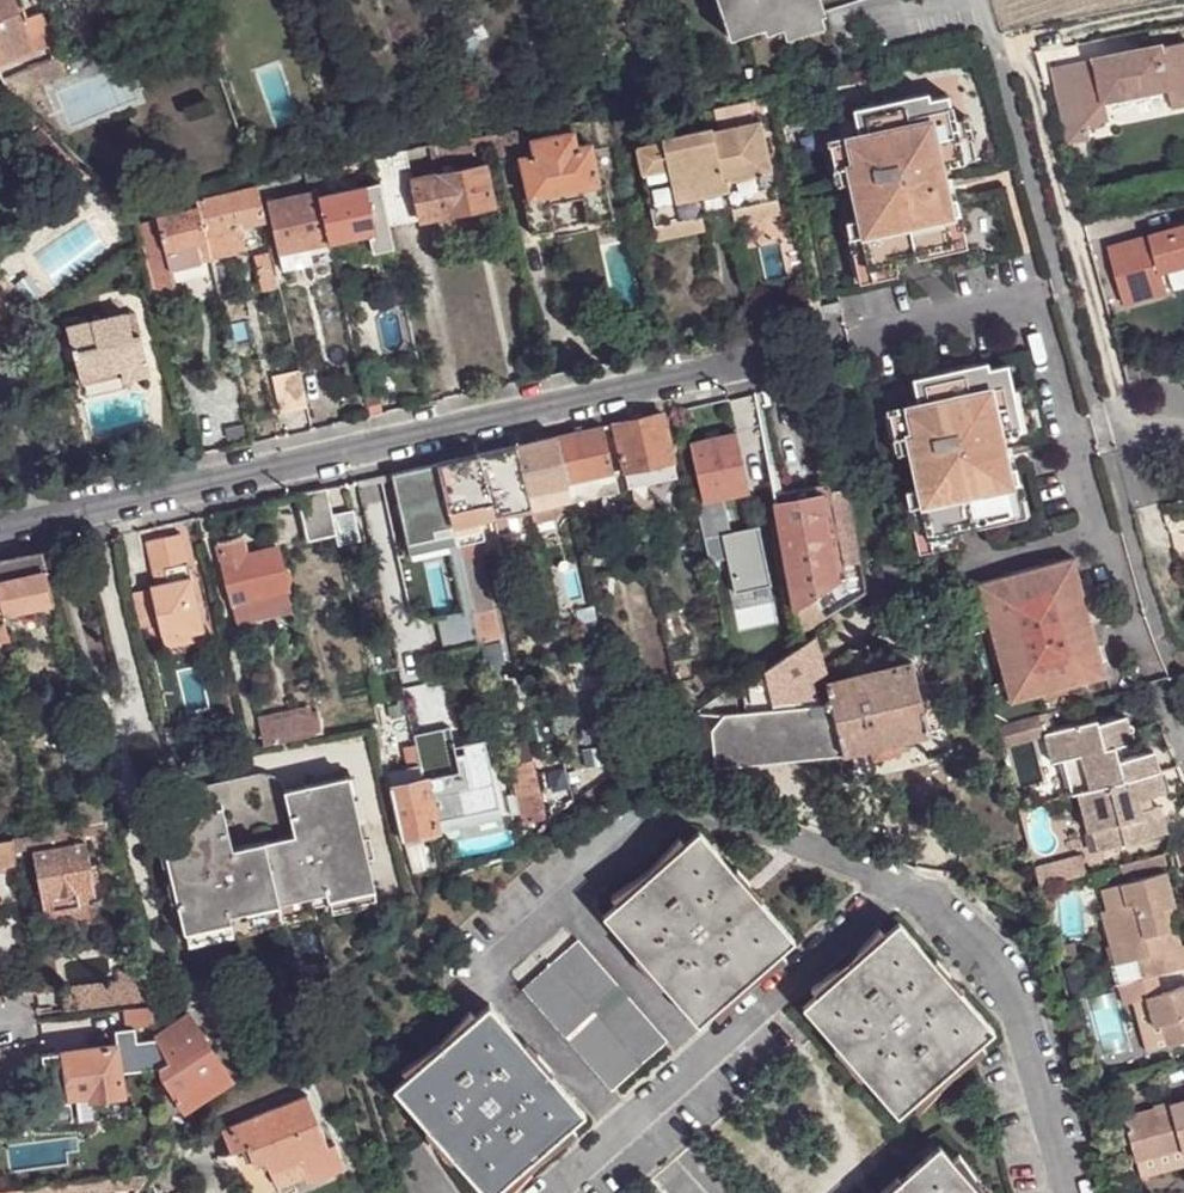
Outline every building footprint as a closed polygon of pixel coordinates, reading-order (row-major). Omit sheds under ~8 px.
[(30,49),(17,15),(12,0),(0,0),(0,61),(30,49)] [(723,38),(767,24),(768,30),(825,13),(821,0),(711,0),(723,38)] [(53,39),(41,5),(17,15),(30,49),(53,39)] [(1092,64),(1095,79),(1078,83),(1087,129),(1114,123),(1110,104),(1173,92),(1178,111),(1183,110),(1183,46),(1092,64)] [(63,69),(56,52),(13,72),(21,89),(63,69)] [(1095,79),(1092,64),(1056,71),(1071,147),(1090,143),(1087,129),(1078,83),(1095,79)] [(599,98),(593,82),(576,88),(581,103),(599,98)] [(964,162),(955,122),(949,98),(932,102),(930,96),(858,113),(863,135),(848,139),(854,166),(849,167),(853,185),(862,221),(850,223),(854,240),(865,237),(874,271),(894,266),(893,260),(917,254),(954,245),(949,220),(964,216),(960,201),(955,202),(947,166),(964,162)] [(966,119),(955,122),(964,162),(976,160),(966,119)] [(636,149),(654,227),(702,216),(732,210),(777,199),(758,121),(711,131),(710,128),(661,139),(661,143),(636,149)] [(521,194),(527,228),(552,224),(546,195),(581,188),(587,217),(611,212),(604,178),(598,178),(590,137),(574,140),(572,125),(531,133),(534,148),(518,150),(527,193),(521,194)] [(843,187),(853,185),(849,167),(854,166),(848,139),(833,143),(843,187)] [(405,149),(373,155),(376,170),(378,183),(388,226),(419,220),(411,180),(408,163),(405,149)] [(484,164),(411,180),(419,220),(492,205),(484,164)] [(59,191),(64,184),(57,178),(51,185),(59,191)] [(378,183),(320,197),(330,242),(366,233),(389,229),(388,226),(378,183)] [(255,186),(196,203),(197,211),(204,236),(239,227),(263,220),(255,186)] [(320,197),(319,190),(266,201),(278,253),(330,242),(320,197)] [(780,211),(777,199),(732,210),(734,223),(780,211)] [(734,223),(732,210),(702,216),(705,230),(734,223)] [(204,236),(197,211),(157,222),(164,255),(168,254),(206,244),(204,236)] [(702,216),(654,227),(657,240),(705,230),(702,216)] [(972,249),(964,216),(949,220),(954,245),(917,254),(919,262),(972,249)] [(143,245),(146,259),(164,255),(157,222),(138,227),(143,245)] [(1109,249),(1127,306),(1169,293),(1163,273),(1183,266),(1183,226),(1109,249)] [(239,227),(204,236),(206,244),(209,260),(246,251),(239,227)] [(393,244),(389,229),(366,233),(369,251),(393,247),(393,244)] [(366,233),(330,242),(334,260),(369,251),(366,233)] [(898,279),(894,266),(874,271),(865,237),(854,240),(865,287),(898,279)] [(334,260),(330,242),(278,253),(282,271),(334,260)] [(209,260),(206,244),(168,254),(172,271),(177,270),(210,261),(209,260)] [(277,287),(269,252),(255,255),(263,291),(277,287)] [(146,259),(154,290),(175,285),(172,271),(168,254),(164,255),(146,259)] [(154,290),(156,299),(177,294),(175,285),(154,290)] [(842,303),(822,307),(824,316),(824,318),(845,314),(842,303)] [(135,313),(127,315),(132,337),(140,335),(135,313)] [(132,337),(127,315),(67,330),(79,380),(120,369),(122,377),(123,382),(150,375),(140,335),(132,337)] [(951,529),(974,523),(1012,515),(1007,490),(1022,486),(1018,470),(1012,472),(1004,435),(1022,431),(1014,391),(1008,367),(990,371),(989,365),(917,381),(922,404),(907,408),(913,434),(907,436),(911,453),(919,489),(908,491),(912,508),(923,506),(930,540),(952,535),(951,529)] [(81,388),(122,377),(120,369),(79,380),(81,388)] [(306,404),(298,369),(271,375),(279,412),(307,406),(306,404)] [(1025,389),(1014,391),(1022,431),(1033,429),(1025,389)] [(901,455),(911,453),(907,436),(913,434),(907,408),(892,411),(901,455)] [(663,414),(614,424),(617,439),(630,489),(653,484),(678,478),(663,414)] [(617,439),(614,424),(604,426),(609,442),(617,439)] [(558,437),(569,484),(616,474),(609,442),(604,426),(558,437)] [(737,433),(690,443),(703,502),(695,503),(708,564),(727,560),(734,595),(771,587),(758,527),(730,533),(723,497),(749,492),(737,433)] [(528,493),(569,484),(558,437),(517,446),(528,493)] [(492,501),(528,493),(517,446),(441,463),(459,543),(459,546),(477,542),(485,540),(481,520),(478,505),(492,501)] [(459,543),(441,463),(395,473),(412,554),(459,543)] [(573,501),(573,504),(619,492),(616,474),(569,484),(573,499),(573,501)] [(532,508),(573,499),(569,484),(528,493),(532,508)] [(636,511),(649,564),(670,558),(653,484),(630,489),(636,511)] [(1012,515),(974,523),(975,530),(1029,518),(1022,486),(1007,490),(1012,515)] [(310,540),(337,534),(334,514),(326,489),(300,495),(310,540)] [(845,489),(822,494),(839,583),(858,569),(845,489)] [(495,516),(532,508),(528,493),(492,501),(495,516)] [(783,501),(775,503),(794,610),(839,583),(822,494),(783,501)] [(495,516),(492,501),(478,505),(481,520),(495,516)] [(955,548),(952,535),(930,540),(923,506),(912,508),(922,555),(955,548)] [(337,534),(341,544),(361,540),(354,510),(334,514),(337,534)] [(179,637),(204,631),(180,534),(146,543),(155,579),(164,576),(166,584),(157,586),(151,588),(151,590),(133,594),(142,628),(159,624),(162,635),(178,631),(179,637)] [(252,601),(291,591),(290,587),(293,580),(291,574),(285,570),(281,549),(248,558),(243,537),(219,543),(240,625),(256,621),(252,601)] [(475,611),(475,612),(492,608),(477,542),(459,546),(475,611)] [(0,604),(38,596),(30,555),(0,562),(0,603),(0,604)] [(975,583),(1007,703),(1103,677),(1070,557),(975,583)] [(800,636),(806,632),(865,593),(858,569),(839,583),(794,610),(800,636)] [(155,579),(157,586),(166,584),(164,576),(155,579)] [(296,611),(291,591),(252,601),(256,621),(296,611)] [(823,668),(868,637),(859,605),(809,639),(823,668)] [(475,612),(482,641),(499,637),(492,608),(475,612)] [(580,626),(599,622),(596,608),(577,613),(580,626)] [(475,612),(475,611),(439,619),(446,652),(482,644),(482,641),(475,612)] [(893,620),(894,616),(892,613),(889,612),(885,614),(885,618),(885,619),(888,622),(893,620)] [(206,639),(204,631),(179,637),(178,631),(162,635),(165,649),(206,639)] [(811,678),(823,668),(809,639),(765,671),(772,704),(815,695),(811,678)] [(829,704),(842,755),(870,748),(898,740),(930,732),(912,662),(824,683),(829,704)] [(752,684),(724,690),(684,720),(635,758),(680,770),(716,767),(712,729),(725,714),(759,711),(752,684)] [(716,767),(842,755),(829,704),(818,705),(819,707),(759,711),(725,714),(712,729),(716,767)] [(262,725),(314,714),(312,705),(260,717),(262,725)] [(262,725),(265,744),(317,734),(314,714),(262,725)] [(1076,789),(1156,768),(1152,752),(1115,762),(1112,746),(1130,742),(1123,716),(1094,724),(1093,720),(1040,735),(1048,764),(1060,761),(1068,791),(1076,789)] [(422,768),(434,822),(497,808),(481,737),(460,742),(462,752),(454,754),(448,725),(414,733),(422,768)] [(902,753),(898,740),(870,748),(873,760),(902,753)] [(507,756),(510,769),(533,763),(530,750),(507,756)] [(510,769),(523,823),(538,819),(532,792),(540,790),(533,763),(510,769)] [(1163,789),(1158,767),(1156,768),(1076,789),(1081,806),(1087,826),(1092,825),(1098,846),(1165,828),(1158,801),(1151,804),(1140,807),(1137,796),(1148,792),(1163,789)] [(422,768),(391,775),(393,786),(412,871),(430,867),(423,835),(436,832),(434,822),(422,768)] [(220,782),(225,805),(235,849),(297,834),(287,790),(268,794),(262,773),(220,782)] [(235,849),(225,805),(160,819),(161,827),(170,865),(173,883),(178,902),(186,934),(215,926),(213,919),(232,915),(247,911),(280,904),(312,896),(327,893),(346,889),(348,895),(375,889),(370,858),(365,838),(362,822),(352,783),(350,776),(287,790),(297,834),(235,849)] [(358,781),(352,783),(362,822),(367,820),(358,781)] [(546,817),(540,790),(532,792),(538,819),(546,817)] [(1151,804),(1148,792),(1137,796),(1140,807),(1151,804)] [(1081,852),(1098,846),(1092,825),(1087,826),(1081,806),(1071,809),(1081,852)] [(434,822),(436,832),(499,819),(497,808),(434,822)] [(107,832),(105,821),(103,822),(85,825),(86,835),(107,832)] [(50,831),(48,832),(50,849),(88,842),(86,835),(85,825),(50,831)] [(164,866),(170,865),(161,827),(155,827),(164,866)] [(696,1023),(791,939),(695,830),(601,915),(696,1023)] [(48,832),(32,835),(35,850),(35,852),(50,849),(48,832)] [(32,835),(13,839),(15,853),(35,850),(32,835)] [(372,836),(365,838),(370,858),(376,857),(372,836)] [(0,841),(0,870),(17,866),(15,853),(13,839),(0,841)] [(50,849),(35,852),(43,899),(96,889),(88,842),(50,849)] [(1137,976),(1157,971),(1183,964),(1183,944),(1179,946),(1173,927),(1166,929),(1161,910),(1168,908),(1172,907),(1163,872),(1097,891),(1102,911),(1096,913),(1106,947),(1117,944),(1122,963),(1139,958),(1140,962),(1136,970),(1137,976)] [(1051,891),(1049,881),(1038,884),(1044,905),(1052,902),(1049,892),(1051,891)] [(172,903),(178,902),(173,883),(168,883),(172,903)] [(102,921),(96,889),(43,899),(50,929),(102,921)] [(351,909),(348,895),(346,889),(327,893),(330,905),(331,913),(351,909)] [(378,902),(375,889),(348,895),(351,909),(378,902)] [(330,905),(327,893),(312,896),(316,908),(330,905)] [(316,908),(312,896),(280,904),(283,921),(316,913),(316,908)] [(283,921),(280,904),(247,911),(250,922),(251,928),(283,921)] [(1173,927),(1168,908),(1161,910),(1166,929),(1173,927)] [(250,922),(247,911),(232,915),(234,926),(250,922)] [(234,926),(232,915),(213,919),(215,926),(217,939),(237,935),(234,926)] [(896,921),(801,1006),(896,1114),(991,1030),(896,921)] [(217,939),(215,926),(186,934),(189,946),(217,939)] [(662,1042),(575,940),(521,988),(609,1090),(662,1042)] [(1116,982),(1120,981),(1137,976),(1136,970),(1140,962),(1139,958),(1122,963),(1117,944),(1106,947),(1116,982)] [(118,973),(120,984),(131,982),(129,971),(118,973)] [(1120,981),(1126,1002),(1142,997),(1149,995),(1156,1024),(1165,1022),(1170,1044),(1183,1040),(1183,985),(1162,991),(1157,971),(1137,976),(1120,981)] [(5,998),(24,996),(22,978),(3,980),(5,998)] [(122,1003),(152,1000),(149,980),(131,982),(120,984),(122,1003)] [(122,1003),(120,984),(60,991),(63,1011),(122,1003)] [(1156,1048),(1170,1044),(1165,1022),(1156,1024),(1149,995),(1142,997),(1156,1048)] [(128,1028),(156,1024),(153,1004),(126,1007),(128,1028)] [(483,1192),(492,1192),(583,1114),(487,1004),(392,1089),(483,1192)] [(165,1087),(167,1090),(182,1111),(229,1079),(187,1015),(158,1035),(153,1038),(162,1055),(167,1062),(159,1069),(161,1081),(165,1087)] [(116,1045),(63,1053),(69,1097),(89,1095),(90,1099),(122,1094),(116,1045)] [(328,1149),(327,1147),(319,1129),(306,1097),(220,1131),(229,1154),(245,1149),(252,1167),(263,1163),(268,1173),(328,1149)] [(1119,1116),(1131,1161),(1177,1149),(1178,1152),(1183,1151),(1183,1099),(1119,1116)] [(327,1147),(328,1149),(268,1173),(263,1163),(252,1167),(245,1149),(229,1154),(245,1192),(282,1192),(343,1169),(333,1144),(327,1147)] [(882,1192),(979,1192),(936,1145),(882,1192)] [(155,1175),(140,1192),(158,1192),(157,1186),(155,1175)] [(184,1179),(157,1186),(158,1192),(185,1192),(188,1192),(184,1179)]
